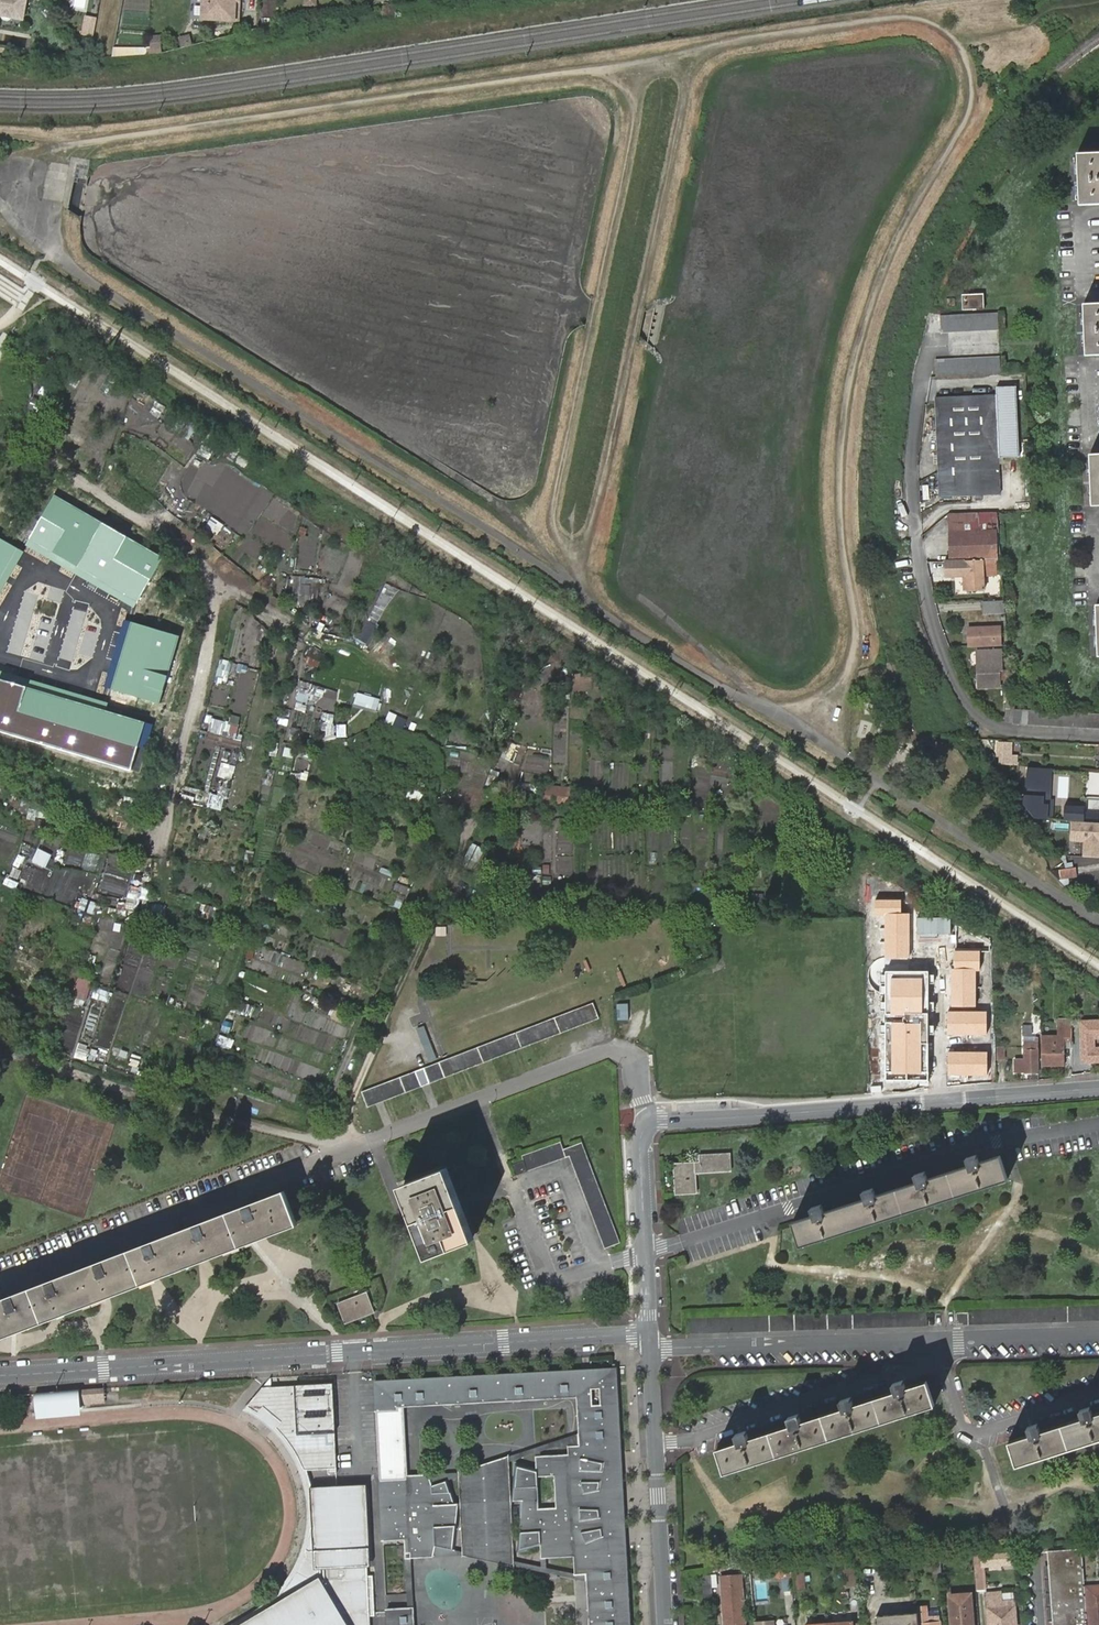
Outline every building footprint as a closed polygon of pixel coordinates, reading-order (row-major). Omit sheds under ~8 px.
[(24,20),(28,0),(0,0),(0,16),(24,20)] [(236,24),(237,3),(241,4),(241,0),(204,0),(202,22),(236,24)] [(179,48),(190,46),(188,35),(177,36),(179,48)] [(151,38),(152,52),(160,52),(159,37),(151,38)] [(1077,155),(1079,207),(1098,206),(1098,154),(1077,155)] [(983,295),(961,296),(962,311),(984,310),(983,295)] [(1083,305),(1086,357),(1098,356),(1098,304),(1083,305)] [(941,333),(998,331),(998,314),(940,316),(941,333)] [(936,377),(1000,375),(999,358),(935,361),(936,377)] [(996,397),(936,399),(940,498),(1000,495),(997,458),(1018,457),(1015,388),(995,388),(996,397)] [(1089,455),(1091,507),(1098,506),(1098,454),(1089,455)] [(164,559),(54,495),(24,545),(134,609),(164,559)] [(994,531),(993,513),(965,514),(966,532),(949,533),(951,577),(965,576),(966,591),(985,591),(983,575),(996,575),(994,531)] [(965,514),(949,515),(949,533),(966,532),(965,514)] [(216,534),(223,524),(208,515),(202,525),(216,534)] [(0,538),(0,596),(25,552),(0,538)] [(300,582),(299,600),(316,601),(317,584),(300,582)] [(983,614),(1004,612),(1003,602),(1003,600),(983,602),(983,614)] [(180,636),(130,623),(113,689),(163,702),(180,636)] [(969,647),(1000,646),(999,628),(968,629),(969,647)] [(314,667),(322,653),(311,647),(304,661),(314,667)] [(1000,651),(977,652),(978,689),(998,688),(998,671),(1001,670),(1000,651)] [(228,692),(229,684),(223,683),(225,672),(215,670),(212,689),(228,692)] [(0,671),(0,731),(132,770),(147,720),(108,709),(110,703),(0,671)] [(310,695),(323,696),(324,684),(297,682),(295,700),(309,702),(310,695)] [(333,710),(336,694),(319,692),(316,708),(333,710)] [(372,701),(371,720),(378,720),(380,701),(372,701)] [(318,722),(314,733),(326,737),(333,715),(317,709),(313,720),(318,722)] [(1013,723),(1014,710),(1011,710),(1005,710),(1004,722),(1013,723)] [(550,716),(550,730),(567,730),(567,716),(550,716)] [(213,717),(210,730),(234,736),(237,724),(213,717)] [(995,764),(1017,765),(1018,753),(1011,753),(1012,740),(996,740),(995,764)] [(238,752),(220,747),(214,768),(225,771),(223,778),(229,780),(238,752)] [(547,773),(549,756),(524,754),(523,770),(547,773)] [(567,805),(568,786),(543,784),(541,803),(567,805)] [(209,792),(204,805),(218,810),(223,796),(209,792)] [(191,803),(192,795),(181,794),(180,802),(191,803)] [(1063,805),(1063,819),(1085,820),(1085,806),(1063,805)] [(110,823),(132,829),(134,820),(119,816),(120,815),(112,813),(110,823)] [(1070,821),(1069,841),(1083,842),(1082,857),(1098,858),(1098,823),(1070,821)] [(210,841),(213,831),(201,828),(198,838),(210,841)] [(30,861),(42,866),(48,852),(36,847),(30,861)] [(1056,855),(1057,868),(1066,867),(1064,854),(1056,855)] [(1074,865),(1056,870),(1059,880),(1076,876),(1074,865)] [(396,883),(392,892),(406,897),(409,888),(396,883)] [(902,899),(875,899),(874,913),(887,914),(886,956),(910,957),(911,912),(902,912),(902,899)] [(86,911),(93,914),(97,905),(90,901),(86,911)] [(0,938),(0,947),(1,947),(5,949),(9,939),(1,936),(0,938)] [(980,952),(956,953),(956,971),(953,971),(953,1012),(949,1012),(949,1035),(988,1035),(987,1010),(977,1011),(976,972),(981,972),(980,952)] [(929,971),(886,971),(886,1081),(929,1081),(929,971)] [(82,980),(77,1001),(86,1003),(91,982),(82,980)] [(359,999),(362,987),(349,984),(346,995),(359,999)] [(91,998),(106,1001),(108,990),(92,988),(91,998)] [(236,1001),(233,1010),(250,1016),(253,1007),(236,1001)] [(627,1003),(616,1002),(616,1018),(627,1019),(627,1003)] [(604,1022),(598,1006),(591,1009),(596,1025),(604,1022)] [(583,1012),(589,1028),(596,1025),(591,1009),(583,1012)] [(879,1028),(880,1011),(869,1011),(868,1027),(879,1028)] [(575,1015),(581,1031),(589,1028),(583,1012),(575,1015)] [(567,1018),(573,1034),(581,1031),(575,1015),(567,1018)] [(560,1020),(565,1037),(573,1034),(567,1018),(560,1020)] [(1079,1019),(1080,1063),(1098,1063),(1098,1018),(1079,1019)] [(552,1023),(558,1040),(565,1037),(560,1020),(552,1023)] [(544,1026),(550,1043),(558,1040),(552,1023),(544,1026)] [(536,1029),(542,1046),(550,1043),(544,1026),(536,1029)] [(528,1032),(533,1049),(542,1046),(536,1029),(528,1032)] [(520,1035),(526,1052),(533,1049),(528,1032),(520,1035)] [(1074,1047),(1074,1033),(1062,1033),(1062,1043),(1045,1042),(1044,1067),(1065,1067),(1066,1047),(1074,1047)] [(512,1038),(518,1054),(526,1052),(520,1035),(512,1038)] [(505,1041),(511,1057),(518,1054),(512,1038),(505,1041)] [(77,1041),(71,1056),(84,1060),(89,1046),(77,1041)] [(498,1044),(503,1060),(511,1057),(505,1041),(498,1044)] [(1017,1072),(1026,1072),(1026,1074),(1040,1075),(1040,1043),(1036,1043),(1025,1043),(1025,1047),(1026,1061),(1017,1061),(1017,1072)] [(490,1046),(496,1063),(503,1060),(498,1044),(490,1046)] [(113,1052),(125,1055),(126,1049),(115,1046),(113,1052)] [(481,1050),(487,1066),(496,1063),(490,1046),(481,1050)] [(473,1053),(479,1069),(487,1066),(481,1050),(473,1053)] [(987,1052),(948,1052),(948,1077),(987,1076),(987,1052)] [(466,1055),(472,1072),(479,1069),(473,1053),(466,1055)] [(458,1058),(464,1074),(472,1072),(466,1055),(458,1058)] [(451,1061),(457,1077),(464,1074),(458,1058),(451,1061)] [(443,1064),(449,1080),(457,1077),(451,1061),(443,1064)] [(435,1067),(441,1083),(449,1080),(443,1064),(435,1067)] [(427,1069),(434,1086),(441,1083),(435,1067),(427,1069)] [(420,1072),(426,1089),(434,1086),(427,1069),(420,1072)] [(412,1075),(418,1092),(426,1089),(420,1072),(412,1075)] [(405,1078),(410,1095),(418,1092),(412,1075),(405,1078)] [(397,1081),(403,1097),(410,1095),(405,1078),(397,1081)] [(389,1084),(395,1101),(403,1097),(397,1081),(389,1084)] [(381,1087),(387,1103),(395,1101),(389,1084),(381,1087)] [(381,1087),(374,1090),(380,1106),(387,1103),(381,1087)] [(374,1090),(366,1092),(372,1109),(380,1106),(374,1090)] [(561,1139),(547,1145),(521,1156),(522,1160),(511,1164),(516,1175),(527,1171),(568,1154),(606,1246),(621,1240),(582,1142),(580,1139),(564,1146),(561,1139)] [(1009,1181),(1001,1156),(980,1163),(978,1156),(967,1159),(969,1167),(927,1180),(925,1173),(914,1176),(917,1183),(876,1197),(873,1189),(862,1193),(864,1200),(823,1213),(820,1207),(809,1210),(812,1217),(791,1224),(799,1248),(1009,1181)] [(732,1176),(730,1158),(700,1159),(700,1166),(674,1167),(675,1197),(697,1196),(697,1177),(732,1176)] [(473,1240),(444,1166),(397,1184),(426,1258),(473,1240)] [(295,1216),(286,1193),(0,1305),(0,1331),(295,1216)] [(366,1292),(336,1304),(343,1322),(373,1311),(366,1292)] [(590,1624),(630,1624),(626,1545),(624,1546),(624,1551),(611,1552),(604,1554),(603,1540),(607,1538),(603,1506),(582,1505),(581,1497),(602,1492),(608,1460),(598,1459),(597,1446),(607,1447),(618,1447),(618,1452),(620,1452),(615,1364),(613,1364),(613,1369),(375,1383),(377,1413),(398,1412),(398,1408),(577,1398),(579,1434),(579,1446),(568,1446),(569,1455),(541,1456),(542,1470),(537,1470),(537,1468),(515,1462),(511,1502),(522,1501),(522,1506),(519,1506),(517,1554),(541,1547),(542,1547),(542,1543),(546,1543),(547,1557),(575,1556),(576,1574),(587,1573),(588,1582),(590,1624)] [(337,1470),(329,1380),(260,1385),(245,1405),(257,1411),(262,1406),(275,1416),(280,1409),(286,1414),(288,1414),(288,1418),(280,1419),(275,1425),(282,1433),(289,1441),(296,1451),(301,1462),(304,1467),(329,1466),(329,1470),(337,1470)] [(934,1406),(925,1381),(904,1388),(902,1380),(892,1384),(894,1391),(852,1405),(850,1398),(839,1401),(842,1409),(800,1422),(797,1415),(787,1419),(789,1426),(748,1440),(745,1433),(735,1436),(737,1444),(716,1450),(725,1475),(934,1406)] [(105,1396),(105,1387),(80,1388),(80,1390),(35,1393),(36,1402),(105,1396)] [(105,1396),(36,1402),(37,1409),(82,1406),(82,1403),(106,1401),(105,1396)] [(245,1405),(243,1408),(255,1415),(265,1422),(273,1429),(280,1437),(286,1444),(294,1455),(299,1466),(306,1485),(307,1499),(307,1512),(306,1526),(303,1539),(299,1552),(294,1564),(287,1576),(279,1587),(270,1598),(260,1607),(250,1615),(234,1624),(233,1624),(244,1624),(247,1623),(254,1618),(262,1613),(273,1603),(281,1596),(290,1584),(298,1571),(304,1560),(307,1551),(311,1537),(314,1520),(314,1506),(313,1488),(312,1485),(309,1474),(307,1467),(304,1467),(301,1462),(296,1451),(289,1441),(282,1433),(275,1425),(268,1418),(257,1411),(245,1405)] [(1093,1413),(1090,1406),(1079,1410),(1081,1417),(1040,1430),(1037,1423),(1027,1427),(1029,1434),(1008,1440),(1016,1466),(1098,1439),(1098,1411),(1093,1413)] [(459,1473),(429,1475),(433,1486),(450,1480),(460,1477),(461,1504),(464,1552),(457,1550),(437,1546),(434,1557),(464,1555),(588,1582),(587,1573),(576,1574),(548,1568),(547,1557),(546,1543),(542,1543),(542,1547),(541,1547),(542,1567),(515,1561),(511,1502),(509,1462),(536,1454),(536,1468),(537,1468),(537,1470),(542,1470),(541,1456),(541,1452),(555,1447),(568,1446),(579,1446),(579,1434),(459,1473)] [(607,1447),(597,1446),(598,1459),(608,1460),(602,1492),(581,1497),(582,1505),(603,1506),(607,1538),(603,1540),(604,1554),(611,1552),(624,1551),(624,1546),(626,1545),(620,1452),(618,1452),(618,1447),(607,1447)] [(407,1480),(381,1481),(382,1497),(409,1495),(409,1507),(383,1509),(385,1542),(405,1541),(406,1553),(411,1553),(411,1558),(412,1558),(434,1557),(437,1546),(457,1550),(461,1504),(458,1504),(450,1480),(433,1486),(429,1475),(407,1476),(407,1480)] [(363,1481),(312,1485),(313,1488),(314,1506),(314,1520),(311,1537),(307,1551),(304,1560),(298,1571),(290,1584),(281,1596),(273,1603),(262,1613),(254,1618),(247,1623),(244,1624),(368,1624),(367,1614),(373,1613),(370,1573),(365,1574),(364,1559),(367,1558),(363,1481)] [(409,1495),(382,1497),(383,1509),(409,1507),(409,1495)] [(1081,1548),(1047,1551),(1049,1579),(1083,1576),(1081,1548)] [(406,1553),(409,1607),(415,1607),(412,1558),(411,1558),(411,1553),(406,1553)] [(1017,1563),(1017,1553),(981,1555),(982,1567),(1017,1563)] [(712,1575),(750,1572),(750,1566),(712,1569),(712,1575)] [(855,1567),(845,1568),(846,1588),(857,1587),(855,1567)] [(792,1579),(791,1569),(770,1571),(771,1580),(792,1579)] [(807,1590),(805,1570),(794,1571),(795,1591),(807,1590)] [(721,1578),(724,1624),(745,1624),(742,1576),(721,1578)] [(1050,1592),(1084,1589),(1083,1576),(1049,1579),(1050,1592)] [(1087,1586),(1087,1602),(1089,1617),(1089,1624),(1098,1624),(1098,1586),(1087,1586)] [(1050,1592),(1051,1605),(1086,1602),(1084,1589),(1050,1592)] [(969,1594),(950,1595),(952,1624),(972,1624),(969,1594)] [(1001,1595),(987,1595),(989,1624),(1016,1624),(1014,1603),(1013,1602),(1002,1603),(1001,1595)] [(1051,1605),(1053,1620),(1087,1617),(1086,1602),(1051,1605)] [(415,1607),(409,1607),(388,1609),(389,1624),(416,1624),(415,1607)] [(928,1616),(927,1607),(918,1607),(920,1624),(940,1624),(940,1623),(928,1624),(928,1616)] [(917,1614),(874,1616),(875,1624),(918,1624),(917,1614)] [(939,1616),(928,1616),(928,1624),(940,1623),(939,1616)]
